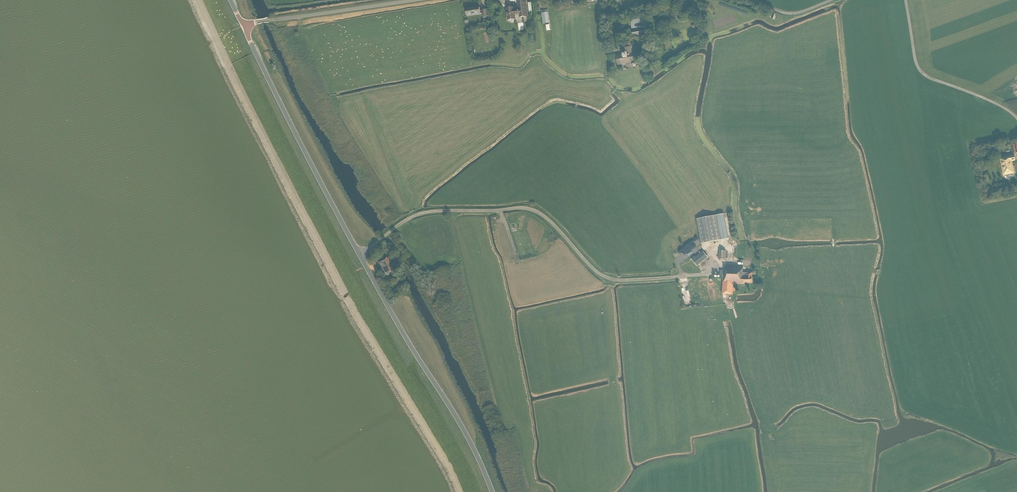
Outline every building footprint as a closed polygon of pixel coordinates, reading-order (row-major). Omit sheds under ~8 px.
[(516,16),(520,15),(520,17),(528,16),(526,2),(518,3),(519,9),(515,9),(515,7),(507,8),(508,20),(510,20),(510,21),(511,22),(512,22),(513,22),(513,21),(514,21),(514,20),(516,19),(516,16)] [(482,10),(482,11),(480,11),(480,7),(466,9),(467,16),(481,14),(483,13),(483,18),(488,17),(487,9),(482,10)] [(645,35),(649,34),(648,28),(646,17),(631,20),(632,30),(634,37),(645,35)] [(636,63),(634,62),(633,53),(632,53),(631,47),(633,47),(632,43),(626,45),(627,48),(625,48),(626,53),(623,54),(623,55),(619,55),(617,56),(618,65),(629,63),(633,67),(635,66),(636,65),(636,63)] [(1000,158),(1004,176),(1015,173),(1012,162),(1016,161),(1015,158),(1014,155),(1000,158)] [(697,219),(701,244),(729,238),(724,214),(697,219)] [(691,258),(697,266),(708,258),(704,252),(695,258),(693,256),(691,258)] [(387,258),(378,262),(385,277),(394,273),(390,263),(392,262),(390,257),(387,258)] [(720,270),(720,275),(723,275),(722,294),(733,294),(733,284),(745,284),(745,283),(753,283),(753,277),(753,273),(743,272),(744,268),(724,267),(724,271),(720,270)]
